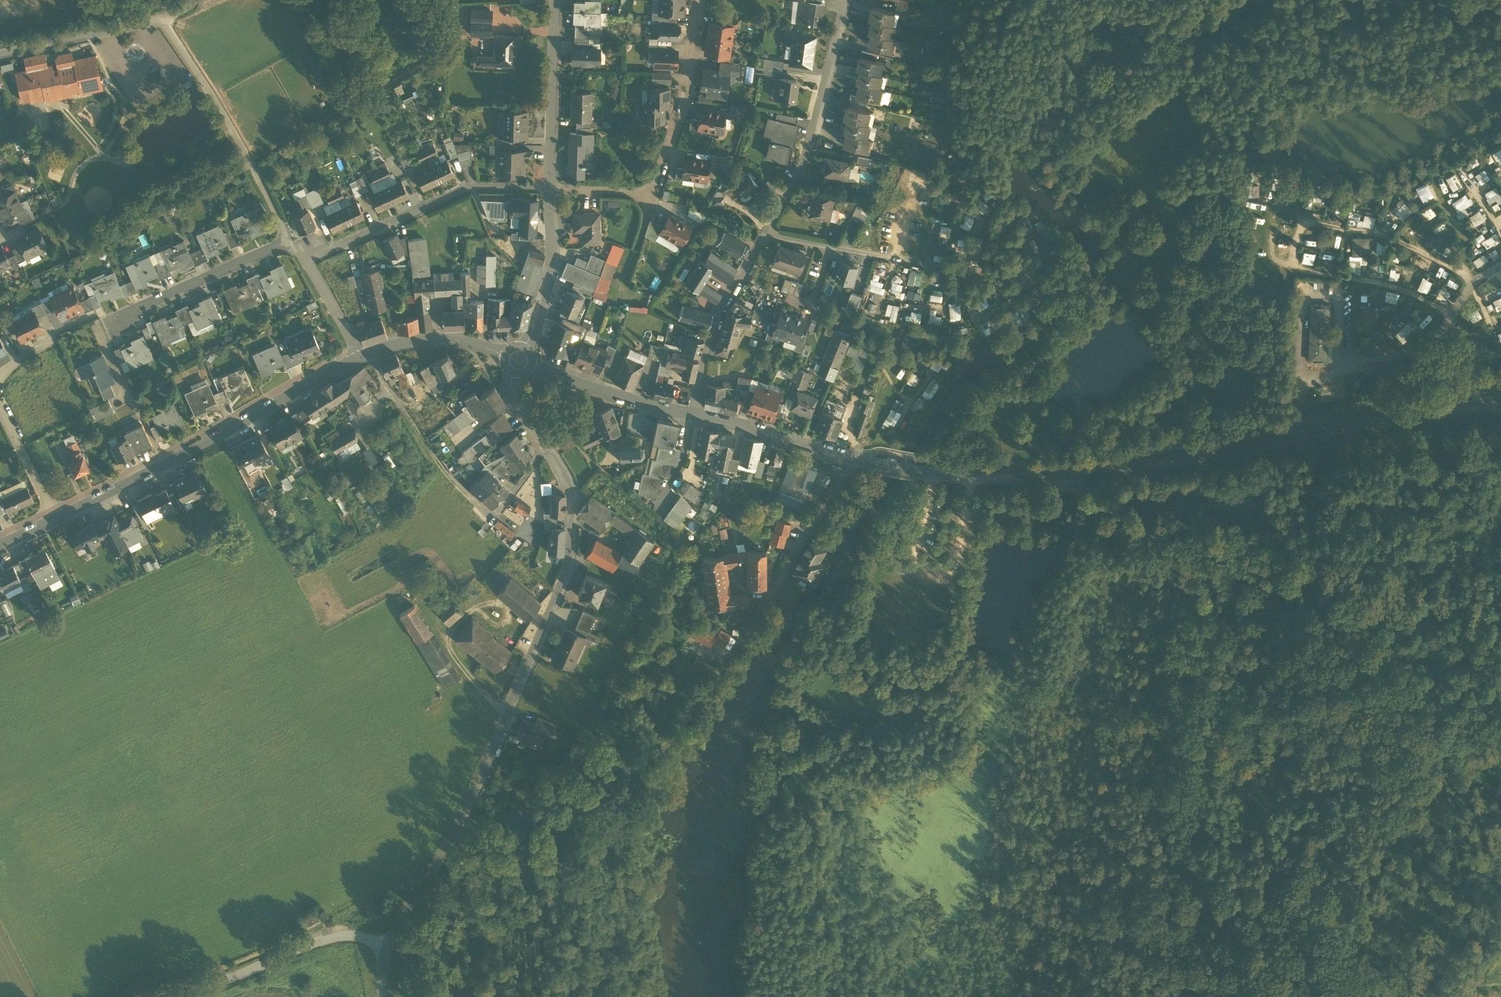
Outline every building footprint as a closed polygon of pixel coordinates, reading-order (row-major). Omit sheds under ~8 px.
[(577,10),(600,11),(600,0),(577,0),(577,10)] [(684,0),(659,0),(658,12),(658,13),(669,13),(683,13),(684,0)] [(821,25),(824,3),(819,2),(809,1),(802,0),(799,0),(799,1),(798,11),(799,11),(797,22),(821,25)] [(869,19),(872,20),(889,24),(892,11),(873,6),(869,19)] [(472,10),(471,21),(491,22),(491,11),(472,10)] [(600,25),(600,11),(577,10),(576,22),(576,29),(588,29),(589,29),(589,25),(600,25)] [(732,26),(736,26),(737,19),(717,16),(716,23),(732,25),(732,26)] [(892,25),(889,24),(872,20),(869,32),(872,33),(889,37),(892,25)] [(471,34),(490,35),(491,22),(471,21),(471,34)] [(710,22),(707,37),(730,40),(732,26),(732,25),(716,23),(710,22)] [(671,38),(679,39),(679,25),(675,25),(658,25),(657,38),(658,38),(671,38)] [(789,64),(811,67),(815,36),(787,33),(786,44),(792,44),(796,45),(795,54),(791,53),(789,64)] [(892,38),(889,37),(872,33),(869,46),(892,51),(895,38),(892,38)] [(507,65),(514,65),(515,36),(495,35),(494,59),(507,60),(507,65)] [(728,54),(730,40),(707,37),(705,52),(714,53),(728,55),(728,54)] [(477,51),(486,51),(486,39),(477,39),(477,51)] [(582,64),(588,64),(597,64),(597,48),(592,48),(574,47),(572,47),(572,63),(582,64)] [(664,67),(668,67),(669,66),(676,66),(676,50),(666,50),(655,50),(655,51),(654,66),(663,66),(664,67)] [(860,56),(876,60),(878,54),(862,50),(860,56)] [(15,74),(21,101),(31,100),(31,101),(45,98),(46,101),(73,95),(72,91),(80,90),(75,66),(74,66),(73,61),(74,61),(72,52),(59,55),(56,60),(58,69),(53,70),(52,66),(47,67),(27,71),(15,74)] [(713,59),(721,60),(731,62),(732,55),(728,54),(728,55),(714,53),(713,59)] [(24,58),(27,71),(47,67),(44,54),(24,58)] [(95,56),(74,61),(73,61),(74,66),(75,66),(80,90),(80,93),(102,88),(95,56)] [(477,64),(490,64),(490,59),(490,56),(477,56),(477,64)] [(857,69),(860,69),(877,74),(880,61),(876,60),(860,56),(857,69)] [(762,67),(767,67),(782,69),(783,61),(764,58),(762,67)] [(739,63),(731,62),(721,60),(719,71),(728,72),(728,74),(737,75),(739,63)] [(782,70),(782,69),(767,67),(766,73),(781,76),(782,70)] [(710,95),(717,96),(718,89),(725,90),(727,88),(728,85),(726,84),(728,74),(728,72),(719,71),(706,69),(705,76),(702,75),(701,87),(707,88),(706,93),(706,94),(710,95)] [(880,74),(877,74),(860,69),(857,82),(860,82),(877,87),(880,74)] [(651,82),(669,82),(670,72),(652,71),(651,82)] [(773,99),(794,102),(796,92),(794,91),(796,80),(776,77),(775,86),(778,87),(776,98),(773,98),(773,99)] [(880,87),(877,87),(860,82),(857,95),(864,97),(879,101),(882,88),(880,87)] [(648,88),(648,104),(663,105),(668,105),(668,89),(648,88)] [(404,100),(415,97),(413,90),(402,94),(404,100)] [(576,120),(589,120),(589,103),(591,103),(591,93),(572,93),(572,109),(571,109),(571,120),(576,120)] [(709,101),(710,95),(706,94),(706,93),(699,93),(698,99),(709,101)] [(849,100),(862,103),(864,97),(857,95),(851,94),(849,100)] [(378,109),(381,114),(391,109),(388,104),(378,109)] [(663,113),(663,105),(648,104),(643,104),(643,120),(643,121),(656,121),(663,121),(663,113)] [(728,113),(741,115),(742,107),(730,105),(728,113)] [(845,118),(848,119),(864,123),(868,110),(848,105),(845,118)] [(698,128),(710,130),(713,110),(701,108),(699,119),(698,128)] [(513,137),(526,137),(527,111),(515,111),(503,110),(502,126),(498,126),(498,136),(513,137)] [(725,112),(713,110),(710,130),(721,132),(725,112)] [(774,120),(795,125),(797,116),(776,113),(774,120)] [(688,131),(698,132),(698,128),(699,119),(690,118),(688,131)] [(767,157),(786,162),(790,147),(791,147),(796,126),(795,125),(774,120),(768,118),(765,130),(773,132),(771,141),(767,157)] [(844,131),(847,132),(864,136),(867,124),(864,123),(848,119),(844,131)] [(638,128),(656,129),(656,121),(643,121),(643,120),(638,120),(638,128)] [(463,139),(463,131),(454,131),(454,139),(463,139)] [(867,137),(864,136),(847,132),(844,145),(867,151),(867,150),(870,138),(867,137)] [(584,166),(586,166),(586,164),(584,164),(584,143),(593,143),(593,133),(570,133),(569,164),(568,164),(568,167),(579,167),(579,165),(581,165),(581,166),(584,166)] [(498,136),(498,144),(511,144),(513,144),(513,137),(498,136)] [(450,158),(457,155),(456,153),(453,143),(452,140),(444,143),(450,158)] [(431,141),(421,146),(423,150),(426,157),(436,153),(437,152),(431,141)] [(592,167),(593,143),(584,143),(584,164),(586,164),(586,166),(592,167)] [(414,149),(416,154),(423,150),(421,146),(414,149)] [(467,148),(456,153),(457,155),(460,164),(467,162),(467,148)] [(426,157),(423,150),(416,154),(419,161),(426,157)] [(498,175),(516,175),(516,173),(525,173),(525,158),(532,158),(532,151),(515,150),(511,150),(495,150),(495,157),(498,158),(498,175)] [(426,157),(431,166),(440,162),(436,153),(426,157)] [(710,161),(724,164),(726,156),(711,153),(710,161)] [(856,163),(868,165),(869,157),(858,155),(856,163)] [(682,177),(694,179),(697,158),(685,156),(683,168),(682,177)] [(400,160),(406,172),(413,169),(407,157),(400,160)] [(823,174),(848,179),(848,178),(849,179),(851,171),(850,171),(851,162),(827,157),(827,158),(830,159),(828,166),(825,165),(823,174)] [(709,160),(697,158),(694,179),(706,180),(709,160)] [(446,159),(440,162),(431,166),(438,182),(454,175),(446,159)] [(376,166),(378,172),(387,168),(385,162),(376,166)] [(970,165),(961,170),(963,175),(972,170),(970,165)] [(368,171),(370,176),(378,172),(376,166),(368,171)] [(423,189),(438,182),(431,166),(415,174),(423,189)] [(233,170),(237,176),(242,174),(238,167),(233,170)] [(568,177),(579,177),(579,167),(568,167),(568,177)] [(674,179),(682,180),(682,177),(683,168),(676,167),(674,179)] [(1485,167),(1475,173),(1480,182),(1490,177),(1485,167)] [(390,174),(387,168),(378,172),(381,178),(390,174)] [(381,178),(378,172),(370,176),(373,182),(381,178)] [(393,173),(390,174),(381,178),(385,187),(397,182),(393,173)] [(734,183),(742,193),(746,190),(747,191),(756,184),(748,173),(734,183)] [(355,180),(361,193),(368,190),(366,186),(362,177),(355,180)] [(385,187),(381,178),(373,182),(366,186),(368,190),(370,195),(385,187)] [(764,184),(773,190),(776,185),(767,179),(764,184)] [(355,196),(361,193),(355,180),(349,183),(355,196)] [(397,182),(385,187),(393,203),(409,196),(401,180),(397,182)] [(1428,180),(1416,186),(1423,200),(1435,195),(1428,180)] [(2,189),(6,196),(14,192),(14,193),(17,191),(13,183),(2,189)] [(995,201),(1004,197),(997,184),(982,192),(986,200),(993,196),(995,201)] [(1496,197),(1499,201),(1500,200),(1500,191),(1497,184),(1483,192),(1489,202),(1496,197)] [(1325,188),(1311,186),(1310,198),(1324,199),(1325,188)] [(377,211),(393,203),(385,187),(370,195),(377,211)] [(324,198),(326,197),(326,196),(333,193),(331,189),(322,193),(324,198)] [(316,190),(306,194),(312,207),(322,202),(316,190)] [(344,196),(340,190),(333,193),(336,200),(344,196)] [(956,203),(957,192),(941,190),(940,201),(956,203)] [(0,212),(19,203),(14,193),(14,192),(6,196),(0,199),(0,212)] [(810,215),(830,219),(834,196),(814,192),(810,215)] [(1468,192),(1451,200),(1456,210),(1473,202),(1468,192)] [(326,197),(329,203),(336,200),(333,193),(326,196),(326,197)] [(1296,206),(1298,195),(1288,193),(1286,204),(1296,206)] [(313,208),(312,207),(306,194),(301,197),(305,205),(308,210),(313,208)] [(348,194),(344,196),(336,200),(340,209),(352,203),(348,194)] [(295,200),(299,208),(305,205),(301,197),(295,200)] [(704,210),(710,213),(716,204),(713,204),(713,197),(712,197),(704,210)] [(506,199),(480,198),(488,219),(505,219),(506,212),(510,212),(511,200),(506,200),(506,199)] [(522,219),(536,221),(537,201),(511,199),(511,200),(510,212),(510,213),(519,213),(522,216),(522,219)] [(340,209),(336,200),(329,203),(323,205),(327,215),(340,209)] [(352,203),(340,209),(348,224),(364,217),(356,201),(352,203)] [(1395,211),(1402,219),(1412,210),(1405,202),(1395,211)] [(24,213),(19,203),(0,212),(5,223),(16,217),(25,213),(24,213)] [(254,208),(259,219),(268,215),(260,203),(253,206),(254,208)] [(1431,205),(1421,210),(1426,218),(1435,213),(1431,205)] [(229,212),(233,222),(247,215),(245,212),(246,212),(243,206),(229,212)] [(851,217),(863,223),(868,212),(856,206),(851,217)] [(1467,206),(1457,211),(1460,217),(1470,212),(1467,206)] [(687,214),(700,221),(703,211),(689,207),(687,214)] [(254,208),(246,212),(245,212),(247,215),(233,222),(236,230),(239,238),(240,238),(254,232),(256,235),(264,231),(259,219),(254,208)] [(1480,208),(1469,217),(1476,225),(1487,216),(1480,208)] [(332,232),(348,224),(340,209),(327,215),(325,216),(332,232)] [(292,218),(299,234),(315,226),(308,210),(292,218)] [(16,217),(20,225),(21,224),(33,219),(29,211),(24,213),(25,213),(16,217)] [(510,213),(510,215),(520,215),(520,216),(519,232),(521,232),(522,219),(522,216),(519,213),(510,213)] [(583,229),(583,242),(593,241),(593,239),(599,239),(598,213),(573,214),(573,225),(582,225),(583,229)] [(659,232),(669,238),(680,220),(669,214),(663,225),(659,232)] [(1377,216),(1366,214),(1365,216),(1351,214),(1349,222),(1375,227),(1377,216)] [(960,226),(970,229),(973,218),(964,215),(960,226)] [(644,234),(654,240),(659,232),(663,225),(650,218),(644,234)] [(521,232),(535,233),(536,221),(522,219),(521,232)] [(690,226),(680,220),(669,238),(680,244),(690,226)] [(940,234),(950,236),(952,226),(941,224),(940,234)] [(219,225),(205,231),(206,233),(220,227),(219,225)] [(1404,234),(1412,238),(1416,229),(1407,225),(1404,234)] [(17,238),(26,256),(38,251),(38,252),(48,248),(38,227),(17,238)] [(202,248),(206,257),(207,257),(215,253),(213,249),(228,243),(229,243),(224,232),(222,233),(220,227),(206,233),(205,231),(197,234),(197,235),(202,248)] [(230,248),(236,245),(230,233),(229,230),(224,232),(229,243),(228,243),(230,248)] [(236,230),(230,233),(236,245),(242,242),(240,238),(239,238),(236,230)] [(723,230),(715,243),(737,257),(745,243),(723,230)] [(1304,243),(1318,245),(1319,234),(1305,232),(1304,243)] [(1487,247),(1500,239),(1496,232),(1483,239),(1487,247)] [(383,240),(390,257),(402,251),(403,251),(398,240),(396,234),(383,240)] [(402,251),(405,256),(409,253),(407,240),(407,236),(398,240),(403,251),(402,251)] [(1352,255),(1368,255),(1369,238),(1365,238),(1365,240),(1357,240),(1357,237),(1353,237),(1352,255)] [(409,253),(411,266),(427,264),(424,238),(407,240),(409,253)] [(165,262),(169,270),(184,263),(186,266),(193,263),(194,263),(189,253),(184,240),(176,243),(177,247),(161,254),(165,262)] [(160,250),(161,254),(177,247),(176,243),(160,250)] [(532,264),(534,264),(537,247),(529,245),(525,262),(532,264)] [(786,268),(798,273),(804,254),(779,245),(773,263),(786,267),(785,268),(786,268)] [(0,246),(0,270),(10,265),(7,258),(1,246),(0,246)] [(11,249),(14,254),(18,262),(24,259),(18,246),(11,249)] [(545,249),(537,247),(534,264),(543,267),(541,265),(545,249)] [(202,248),(196,250),(201,263),(209,260),(207,257),(206,257),(202,248)] [(934,258),(948,261),(950,250),(936,248),(934,258)] [(161,254),(160,250),(155,253),(159,262),(160,264),(165,262),(161,254)] [(194,266),(201,263),(196,250),(189,253),(194,263),(193,263),(194,266)] [(402,251),(390,257),(394,263),(406,258),(405,256),(402,251)] [(718,256),(711,251),(707,257),(715,262),(718,256)] [(132,259),(133,262),(134,262),(135,265),(151,258),(149,255),(148,252),(132,259)] [(1486,252),(1474,258),(1477,265),(1489,259),(1486,252)] [(155,253),(149,255),(151,258),(153,264),(159,262),(155,253)] [(19,265),(18,262),(14,254),(7,258),(10,265),(12,269),(19,265)] [(574,281),(594,289),(599,276),(605,259),(591,254),(590,255),(590,254),(588,261),(576,256),(576,257),(574,264),(567,261),(566,262),(568,262),(564,271),(567,272),(565,276),(564,275),(563,277),(574,281)] [(485,270),(494,270),(495,256),(486,256),(485,264),(485,270)] [(737,269),(718,256),(715,262),(722,266),(734,274),(737,269)] [(710,272),(716,275),(722,266),(715,262),(707,257),(704,262),(713,268),(710,272)] [(132,280),(136,288),(144,285),(142,281),(157,275),(158,275),(153,264),(151,258),(135,265),(134,262),(133,262),(125,266),(132,280)] [(698,292),(704,283),(710,272),(713,268),(704,262),(700,259),(685,284),(698,292)] [(159,279),(165,276),(160,264),(159,262),(153,264),(158,275),(157,275),(159,279)] [(165,262),(160,264),(165,276),(171,274),(169,270),(165,262)] [(525,262),(523,268),(530,270),(532,264),(525,262)] [(837,279),(852,284),(857,268),(837,262),(833,275),(837,277),(837,279)] [(785,273),(786,268),(785,268),(786,267),(773,263),(771,268),(785,273)] [(264,285),(268,293),(283,286),(284,290),(292,286),(282,264),(273,267),(275,271),(261,277),(260,277),(263,285),(264,285)] [(426,281),(453,279),(453,273),(453,272),(429,274),(427,264),(411,266),(413,282),(426,281)] [(494,270),(485,270),(485,264),(477,264),(476,282),(485,282),(485,286),(494,286),(494,270)] [(534,264),(532,264),(530,270),(522,291),(533,295),(535,295),(544,268),(543,267),(534,264)] [(1436,264),(1432,272),(1440,276),(1444,268),(1436,264)] [(734,274),(722,266),(716,275),(728,283),(734,274)] [(522,291),(530,270),(523,268),(522,271),(514,292),(521,295),(522,291)] [(921,285),(923,272),(911,269),(908,282),(921,285)] [(363,274),(368,295),(382,292),(381,288),(380,288),(377,270),(363,274)] [(114,271),(105,275),(106,278),(94,283),(93,284),(97,292),(96,293),(99,301),(114,295),(115,298),(123,294),(124,294),(120,285),(114,271)] [(91,277),(94,283),(106,278),(105,275),(104,272),(91,277)] [(460,273),(460,279),(461,293),(461,295),(463,294),(469,294),(468,272),(460,273)] [(259,273),(252,275),(258,288),(263,285),(260,277),(261,277),(259,273)] [(1415,284),(1418,275),(1412,273),(1409,282),(1415,284)] [(260,292),(258,288),(252,275),(246,278),(248,282),(253,293),(253,294),(253,295),(260,292)] [(353,276),(346,277),(350,289),(356,288),(353,276)] [(608,279),(599,276),(594,289),(603,292),(608,279)] [(654,289),(659,278),(656,276),(650,286),(654,289)] [(1427,292),(1432,280),(1422,276),(1418,288),(1427,292)] [(781,289),(787,291),(790,280),(785,278),(781,289)] [(871,278),(868,288),(881,293),(885,282),(871,278)] [(451,294),(461,293),(460,279),(453,279),(426,281),(428,296),(451,294)] [(132,280),(126,282),(131,293),(137,291),(136,288),(132,280)] [(788,292),(798,295),(802,284),(790,280),(787,291),(788,292)] [(901,290),(904,283),(893,280),(888,293),(903,298),(905,291),(901,290)] [(428,296),(426,281),(413,282),(414,295),(415,297),(421,296),(428,296)] [(572,286),(592,295),(594,289),(574,281),(572,286)] [(124,296),(131,293),(126,282),(120,285),(124,294),(123,294),(124,296)] [(224,290),(234,312),(242,309),(240,305),(255,299),(253,295),(253,294),(253,293),(248,282),(233,289),(232,286),(224,290)] [(698,292),(704,296),(710,287),(704,283),(698,292)] [(1483,292),(1490,290),(1488,283),(1481,285),(1483,292)] [(72,286),(61,292),(72,313),(77,310),(77,309),(79,308),(82,307),(83,307),(80,301),(72,286)] [(1437,296),(1447,299),(1451,289),(1441,286),(1437,296)] [(704,296),(716,303),(721,294),(710,287),(704,296)] [(956,287),(956,298),(966,298),(966,287),(956,287)] [(1483,295),(1490,312),(1500,308),(1500,287),(1483,295)] [(1397,302),(1399,293),(1387,289),(1385,299),(1397,302)] [(943,291),(932,290),(931,299),(942,300),(943,291)] [(514,292),(511,299),(531,302),(531,301),(533,295),(522,291),(521,295),(514,292)] [(575,316),(583,298),(567,291),(559,309),(562,310),(575,316)] [(67,316),(72,313),(61,292),(51,297),(56,308),(61,318),(64,316),(64,315),(66,314),(67,316)] [(368,295),(372,311),(385,308),(382,292),(368,295)] [(846,309),(857,313),(863,296),(851,292),(846,309)] [(89,296),(89,297),(94,307),(95,308),(101,305),(99,301),(96,293),(89,296)] [(452,306),(453,306),(462,305),(461,295),(461,293),(451,294),(452,306)] [(463,294),(464,314),(482,315),(483,300),(474,300),(469,301),(469,294),(463,294)] [(195,319),(197,325),(211,319),(213,322),(221,319),(211,295),(203,299),(204,302),(189,309),(193,316),(195,319)] [(408,317),(417,316),(417,312),(415,297),(414,295),(408,296),(405,296),(408,317)] [(428,296),(421,296),(423,311),(429,310),(428,296)] [(51,297),(47,299),(52,310),(56,308),(51,297)] [(84,311),(94,307),(89,297),(80,301),(83,307),(82,307),(83,308),(84,311)] [(488,298),(487,311),(494,311),(494,315),(498,315),(509,315),(510,299),(496,299),(488,298)] [(46,312),(52,310),(47,299),(41,302),(46,312)] [(531,302),(511,299),(510,315),(509,327),(526,326),(531,302)] [(726,313),(750,315),(753,309),(734,299),(726,313)] [(318,306),(315,300),(306,304),(309,310),(318,306)] [(37,317),(46,312),(41,302),(32,306),(34,311),(37,317)] [(885,313),(891,315),(889,320),(896,321),(900,305),(888,302),(885,313)] [(950,303),(951,319),(961,318),(961,303),(950,303)] [(1418,324),(1430,315),(1421,303),(1409,312),(1418,324)] [(677,318),(708,327),(712,313),(682,304),(677,318)] [(1309,360),(1325,361),(1325,357),(1328,357),(1329,338),(1327,338),(1327,335),(1329,335),(1329,311),(1326,311),(1327,305),(1311,304),(1309,360)] [(188,305),(181,308),(188,322),(195,319),(193,316),(189,309),(188,305)] [(181,325),(188,322),(181,308),(175,310),(177,314),(178,314),(181,321),(179,322),(181,325)] [(759,318),(764,320),(767,310),(762,308),(759,318)] [(931,308),(928,323),(940,325),(943,310),(931,308)] [(432,330),(429,310),(423,311),(417,312),(417,316),(417,317),(419,331),(431,330),(432,330)] [(559,316),(562,317),(573,322),(575,316),(562,310),(559,316)] [(772,312),(767,310),(764,320),(769,321),(772,312)] [(773,334),(784,338),(792,314),(780,310),(776,324),(772,334),(773,334)] [(34,311),(23,317),(32,335),(43,330),(37,317),(34,311)] [(442,313),(443,329),(464,329),(462,311),(453,312),(442,313)] [(497,327),(498,315),(494,315),(494,311),(487,311),(487,327),(497,327)] [(729,343),(731,344),(742,324),(750,323),(750,315),(726,313),(718,340),(721,341),(729,343)] [(152,321),(162,344),(170,340),(171,340),(170,337),(183,331),(181,325),(179,322),(181,321),(178,314),(177,314),(162,320),(161,317),(152,321)] [(482,329),(482,315),(464,314),(466,329),(482,329)] [(804,318),(792,314),(784,338),(796,342),(799,332),(804,318)] [(497,327),(509,327),(510,315),(509,315),(498,315),(497,327)] [(995,316),(981,323),(986,332),(1000,326),(995,316)] [(21,341),(32,335),(23,317),(13,322),(12,322),(16,330),(21,341)] [(396,321),(398,334),(419,331),(417,317),(408,319),(396,321)] [(573,330),(578,332),(581,325),(573,322),(562,317),(560,324),(573,329),(573,330)] [(2,324),(7,334),(16,330),(12,322),(13,322),(12,319),(2,324)] [(193,334),(200,331),(197,325),(195,319),(188,322),(193,334)] [(211,319),(197,325),(200,331),(200,332),(214,326),(213,322),(211,319)] [(146,322),(153,338),(157,336),(150,320),(146,322)] [(356,324),(364,346),(386,338),(380,320),(365,325),(364,321),(356,324)] [(1409,321),(1395,333),(1404,343),(1417,330),(1409,321)] [(545,348),(563,354),(573,330),(573,329),(560,324),(555,322),(545,348)] [(764,339),(771,341),(773,334),(772,334),(776,324),(770,322),(769,324),(764,339)] [(589,328),(581,325),(578,332),(575,342),(581,344),(582,341),(583,341),(587,329),(589,329),(589,328)] [(142,329),(146,339),(152,336),(147,326),(142,329)] [(292,350),(296,358),(297,357),(311,351),(313,354),(320,351),(310,328),(303,332),(304,335),(290,342),(294,350),(292,350)] [(825,362),(838,330),(835,328),(822,361),(825,362)] [(899,349),(912,353),(919,333),(906,328),(899,349)] [(817,373),(832,379),(850,335),(838,330),(825,362),(822,361),(817,373)] [(186,337),(183,331),(170,337),(171,340),(170,340),(171,343),(186,337)] [(1372,341),(1382,340),(1382,331),(1372,331),(1372,341)] [(793,349),(800,351),(806,334),(799,332),(796,342),(793,349)] [(584,339),(593,342),(595,337),(586,333),(584,339)] [(127,358),(130,364),(144,358),(145,361),(153,357),(143,334),(135,338),(137,342),(122,348),(121,349),(125,356),(126,355),(127,358)] [(1370,352),(1370,335),(1361,335),(1361,352),(1370,352)] [(682,350),(699,355),(703,343),(698,341),(698,340),(686,337),(682,350)] [(796,342),(784,338),(782,345),(793,349),(796,342)] [(581,368),(584,369),(593,345),(583,341),(582,341),(581,344),(574,364),(581,367),(581,368)] [(718,351),(726,354),(729,343),(721,341),(718,351)] [(808,354),(812,344),(805,341),(801,352),(808,354)] [(852,341),(851,343),(869,351),(870,348),(852,341)] [(851,343),(846,354),(865,361),(869,351),(851,343)] [(887,345),(881,343),(877,354),(882,356),(887,345)] [(647,358),(660,360),(663,347),(650,344),(647,358)] [(605,350),(593,345),(584,369),(588,370),(588,369),(597,372),(601,362),(606,350),(605,350)] [(601,362),(609,365),(615,348),(607,345),(605,350),(606,350),(601,362)] [(114,350),(120,361),(126,359),(127,358),(126,355),(125,356),(121,349),(122,348),(121,346),(114,350)] [(668,348),(663,347),(660,360),(659,364),(665,365),(668,348)] [(253,354),(263,377),(272,374),(270,370),(284,364),(285,363),(281,355),(280,356),(277,348),(263,354),(261,350),(253,354)] [(671,367),(683,370),(686,358),(678,356),(680,350),(668,348),(665,365),(671,367)] [(58,350),(37,361),(48,383),(58,378),(59,380),(69,375),(62,361),(63,360),(58,350)] [(292,350),(287,353),(292,365),(299,362),(297,357),(296,358),(292,350)] [(631,351),(628,358),(643,364),(646,357),(631,351)] [(286,368),(292,365),(287,353),(281,355),(285,363),(284,364),(286,368)] [(99,387),(100,388),(110,383),(115,381),(109,368),(108,369),(101,354),(89,360),(90,361),(78,367),(82,377),(93,372),(94,375),(99,387)] [(860,371),(865,361),(846,354),(842,364),(860,371)] [(385,378),(391,376),(395,374),(402,371),(395,355),(378,363),(385,378)] [(643,365),(643,364),(628,358),(624,356),(614,382),(633,390),(643,365)] [(447,357),(433,364),(436,368),(440,379),(454,373),(447,357)] [(698,361),(686,358),(683,370),(681,377),(693,380),(698,361)] [(126,359),(120,361),(124,371),(130,369),(126,359)] [(934,359),(930,366),(939,371),(943,364),(934,359)] [(671,367),(665,365),(659,364),(657,372),(662,373),(669,375),(671,367)] [(420,370),(429,386),(436,382),(430,371),(427,366),(420,370)] [(225,389),(228,397),(228,396),(243,390),(244,393),(253,389),(243,367),(235,370),(236,374),(222,380),(226,388),(225,389)] [(361,375),(366,384),(371,381),(364,368),(359,371),(361,375)] [(795,368),(793,374),(808,379),(810,373),(795,368)] [(868,379),(873,381),(877,370),(872,369),(868,379)] [(396,377),(398,382),(406,379),(403,373),(402,371),(395,374),(396,377)] [(406,379),(409,386),(415,384),(409,371),(403,373),(406,379)] [(349,394),(362,386),(357,378),(355,374),(342,382),(349,394)] [(803,392),(808,379),(793,374),(786,396),(793,398),(796,389),(803,392)] [(92,390),(99,387),(94,375),(87,378),(92,390)] [(366,384),(361,375),(357,378),(362,386),(363,385),(363,386),(366,384)] [(191,385),(193,389),(194,392),(208,386),(205,378),(191,385)] [(754,390),(756,386),(758,380),(751,378),(751,380),(748,388),(754,390)] [(932,398),(940,383),(931,378),(923,394),(932,398)] [(409,386),(406,379),(398,382),(402,390),(409,386)] [(748,388),(751,380),(738,379),(737,382),(737,384),(736,388),(747,390),(748,388)] [(767,383),(758,380),(756,386),(765,389),(767,383)] [(331,405),(343,398),(343,397),(349,394),(342,382),(333,387),(331,384),(321,390),(323,393),(331,405)] [(652,396),(670,400),(674,386),(655,382),(652,396)] [(99,388),(104,399),(115,394),(110,383),(100,388),(99,388)] [(432,389),(436,394),(446,389),(443,384),(432,389)] [(689,397),(692,386),(681,384),(679,395),(689,397)] [(769,384),(768,388),(769,389),(769,390),(779,393),(781,388),(769,384)] [(362,386),(349,394),(343,397),(343,398),(346,402),(352,413),(360,408),(360,407),(359,405),(370,398),(363,386),(363,385),(362,386)] [(724,394),(725,387),(722,386),(705,385),(704,398),(718,399),(719,393),(724,394)] [(185,392),(195,416),(203,412),(201,408),(216,402),(216,401),(213,394),(212,394),(208,386),(194,392),(193,389),(185,392)] [(494,386),(478,397),(477,398),(489,415),(506,404),(494,386)] [(747,410),(759,414),(768,388),(767,388),(766,389),(765,389),(756,386),(754,390),(752,397),(748,407),(747,410)] [(746,395),(752,397),(754,390),(748,388),(747,390),(746,395)] [(769,389),(768,388),(759,414),(772,419),(772,418),(776,408),(774,407),(776,401),(779,393),(769,390),(769,389)] [(862,395),(867,397),(870,390),(864,388),(862,395)] [(225,389),(219,392),(224,403),(230,401),(228,396),(228,397),(225,389)] [(789,408),(809,416),(816,397),(803,392),(796,389),(793,398),(789,408)] [(464,398),(468,404),(476,417),(480,422),(489,415),(477,398),(478,397),(475,391),(464,398)] [(218,406),(224,403),(219,392),(213,394),(216,401),(216,402),(218,406)] [(317,415),(331,405),(323,393),(317,396),(316,395),(304,404),(306,408),(306,407),(311,415),(312,415),(316,412),(317,415)] [(717,409),(718,410),(721,397),(724,397),(724,394),(719,393),(718,399),(704,398),(703,406),(717,409)] [(742,405),(748,407),(752,397),(746,395),(742,405)] [(793,398),(786,396),(783,406),(789,408),(793,398)] [(718,410),(734,413),(737,400),(724,397),(721,397),(718,410)] [(822,410),(841,417),(846,406),(826,398),(822,410)] [(862,414),(867,415),(872,400),(868,398),(862,414)] [(89,409),(95,420),(114,411),(108,400),(89,409)] [(155,425),(160,435),(161,435),(176,428),(177,431),(185,427),(174,402),(166,406),(168,411),(154,418),(157,424),(155,425)] [(471,420),(476,417),(468,404),(461,408),(464,410),(471,420)] [(306,408),(297,414),(304,424),(310,419),(312,415),(311,415),(306,407),(306,408)] [(611,407),(600,411),(607,425),(616,422),(615,420),(611,407)] [(885,421),(894,426),(901,412),(893,407),(885,421)] [(772,418),(778,420),(782,410),(780,410),(776,408),(772,418)] [(449,437),(450,438),(472,421),(471,420),(464,410),(456,416),(442,427),(450,437),(449,437)] [(814,429),(833,436),(841,417),(822,410),(814,429)] [(597,429),(607,425),(600,411),(591,414),(597,429)] [(297,427),(304,424),(297,414),(291,417),(297,427)] [(481,438),(488,447),(513,428),(502,414),(486,426),(490,431),(491,433),(488,436),(487,434),(481,438)] [(855,434),(859,435),(867,415),(862,414),(855,434)] [(283,420),(280,422),(291,441),(302,436),(297,427),(291,417),(284,421),(283,420)] [(657,418),(656,422),(678,427),(679,423),(657,418)] [(126,425),(129,431),(142,424),(138,419),(126,425)] [(281,447),(291,441),(280,422),(278,423),(278,424),(270,428),(276,439),(281,447)] [(616,422),(607,425),(597,429),(598,431),(596,432),(582,441),(585,447),(601,439),(620,432),(616,422)] [(674,446),(678,427),(656,422),(651,442),(652,442),(659,443),(673,446),(674,446)] [(131,438),(137,452),(146,448),(144,445),(151,442),(142,424),(129,431),(127,432),(129,436),(130,438),(131,438)] [(150,427),(157,442),(163,439),(161,435),(160,435),(155,425),(150,427)] [(715,450),(715,449),(719,432),(699,427),(695,445),(698,446),(696,454),(705,456),(707,448),(715,450)] [(263,432),(269,443),(276,439),(270,428),(263,432)] [(343,437),(347,446),(356,441),(357,435),(355,430),(343,437)] [(734,435),(719,432),(715,449),(720,450),(730,452),(734,435)] [(500,445),(510,460),(525,449),(522,443),(519,440),(516,434),(500,445)] [(64,439),(67,446),(76,442),(73,435),(64,439)] [(109,438),(112,444),(119,441),(116,435),(109,438)] [(258,435),(247,441),(259,462),(269,456),(258,435)] [(129,436),(126,437),(134,453),(137,452),(131,438),(130,438),(129,436)] [(126,437),(119,441),(112,444),(111,445),(119,461),(126,457),(134,453),(126,437)] [(736,463),(756,467),(758,460),(762,441),(742,437),(736,463)] [(462,455),(468,463),(488,447),(481,438),(461,454),(462,455)] [(244,466),(246,469),(259,462),(247,441),(234,448),(235,450),(244,466)] [(67,446),(71,455),(80,451),(76,442),(67,446)] [(652,442),(649,456),(652,457),(655,458),(659,443),(652,442)] [(637,492),(655,496),(660,476),(667,478),(670,462),(676,464),(680,447),(674,446),(673,446),(659,443),(655,458),(652,457),(648,473),(643,472),(642,472),(637,492)] [(771,457),(779,459),(783,447),(770,443),(766,455),(771,457)] [(619,458),(619,460),(620,460),(620,458),(624,458),(624,459),(625,459),(625,458),(628,458),(628,459),(630,459),(630,457),(634,457),(634,459),(636,459),(636,457),(640,457),(640,458),(641,457),(640,456),(643,453),(644,454),(644,453),(644,448),(643,447),(642,448),(639,445),(640,444),(639,444),(638,445),(635,445),(635,444),(633,444),(634,445),(630,446),(629,444),(628,444),(628,446),(625,446),(625,445),(623,445),(623,446),(620,446),(620,445),(618,445),(618,449),(617,449),(617,450),(618,450),(619,455),(617,455),(617,456),(619,456),(619,458)] [(531,458),(525,449),(510,460),(508,461),(511,466),(515,471),(531,458)] [(230,453),(239,469),(244,466),(235,450),(230,453)] [(722,468),(726,469),(726,467),(729,455),(730,452),(720,450),(717,465),(723,466),(722,468)] [(83,457),(80,451),(71,455),(74,461),(83,457)] [(478,456),(481,460),(487,456),(488,455),(485,451),(478,456)] [(457,459),(463,467),(468,463),(462,455),(457,459)] [(504,455),(503,456),(491,462),(485,465),(498,474),(502,476),(511,466),(508,461),(504,455)] [(726,467),(733,468),(736,456),(729,455),(726,467)] [(485,465),(491,462),(487,456),(481,460),(485,465)] [(647,456),(643,472),(648,473),(652,457),(649,456),(647,456)] [(69,463),(74,475),(89,469),(83,457),(74,461),(69,463)] [(771,457),(769,462),(777,465),(779,459),(771,457)] [(758,460),(756,467),(755,472),(754,475),(761,477),(764,461),(758,460)] [(791,461),(783,481),(790,484),(798,464),(791,461)] [(183,469),(185,473),(198,469),(196,462),(188,462),(183,469)] [(474,470),(469,463),(459,471),(464,478),(474,470)] [(753,471),(755,472),(756,467),(736,463),(736,467),(744,469),(742,479),(750,481),(753,471)] [(480,471),(486,474),(487,472),(494,478),(498,474),(485,465),(480,471)] [(816,470),(809,468),(801,488),(808,491),(816,470)] [(471,490),(481,500),(490,490),(498,482),(494,478),(487,472),(486,474),(471,490)] [(175,483),(182,496),(191,492),(193,497),(198,494),(199,496),(206,492),(203,485),(201,486),(195,473),(185,478),(184,476),(174,480),(175,482),(175,483)] [(27,487),(24,480),(0,491),(0,495),(2,499),(27,487)] [(679,489),(684,493),(691,484),(686,480),(679,489)] [(498,482),(490,490),(500,501),(509,491),(498,482)] [(540,483),(542,494),(548,494),(552,493),(550,482),(540,483)] [(170,485),(174,494),(176,499),(182,496),(175,483),(170,485)] [(682,496),(691,505),(701,491),(691,484),(684,493),(682,496)] [(3,501),(8,511),(22,505),(33,500),(27,487),(2,499),(3,501)] [(492,510),(500,501),(490,490),(481,500),(492,510)] [(139,505),(146,520),(159,513),(160,515),(174,508),(168,497),(165,491),(152,498),(150,495),(137,501),(139,505)] [(195,499),(193,497),(191,492),(182,496),(188,508),(193,505),(190,501),(195,499)] [(782,492),(779,500),(799,508),(802,500),(782,492)] [(180,505),(176,499),(174,494),(168,497),(174,508),(180,505)] [(556,515),(564,515),(565,496),(552,495),(551,495),(550,514),(556,515)] [(663,518),(674,527),(691,505),(682,496),(680,495),(663,518)] [(578,514),(601,531),(609,520),(614,512),(591,496),(578,514)] [(706,499),(701,508),(713,514),(718,506),(706,499)] [(514,509),(526,515),(528,513),(531,509),(518,502),(514,509)] [(139,519),(144,529),(150,527),(146,520),(139,505),(133,507),(139,519)] [(609,520),(622,528),(627,521),(614,512),(609,520)] [(545,528),(550,529),(550,528),(555,529),(556,522),(556,515),(550,514),(547,513),(543,513),(543,514),(544,521),(545,528)] [(112,553),(128,545),(117,525),(113,517),(94,527),(100,537),(99,537),(102,542),(105,541),(112,553)] [(131,517),(117,525),(128,545),(138,540),(142,538),(131,517)] [(777,520),(775,526),(789,529),(790,524),(777,520)] [(494,526),(507,535),(511,530),(497,521),(494,526)] [(622,528),(632,536),(637,528),(627,521),(622,528)] [(93,541),(99,537),(100,537),(94,527),(92,523),(70,535),(77,549),(85,545),(87,550),(95,546),(93,541)] [(775,526),(774,531),(786,535),(787,535),(789,529),(775,526)] [(477,531),(483,537),(487,533),(481,528),(477,531)] [(549,553),(563,554),(563,545),(564,536),(564,529),(555,529),(550,528),(550,529),(549,553)] [(632,536),(621,551),(637,563),(653,540),(637,528),(632,536)] [(782,546),(786,535),(774,531),(772,531),(769,542),(782,546)] [(611,569),(615,561),(620,553),(595,539),(586,555),(611,569)] [(138,540),(128,545),(131,552),(142,546),(138,540)] [(810,581),(815,583),(826,564),(819,560),(826,549),(812,541),(794,571),(810,581)] [(85,545),(77,549),(80,554),(87,550),(85,545)] [(721,554),(721,556),(722,562),(726,561),(726,565),(747,561),(747,550),(743,550),(721,554)] [(765,550),(747,550),(747,561),(747,585),(765,585),(765,550)] [(44,574),(44,573),(54,568),(46,551),(36,556),(35,554),(25,559),(32,573),(35,578),(44,574)] [(621,551),(620,553),(615,561),(630,572),(637,563),(621,551)] [(702,557),(704,571),(723,568),(723,565),(722,562),(721,556),(702,557)] [(25,559),(19,562),(26,576),(32,573),(25,559)] [(146,571),(152,568),(150,563),(149,560),(142,563),(146,571)] [(157,560),(150,563),(152,568),(153,569),(160,566),(157,560)] [(410,569),(414,577),(429,569),(425,561),(410,569)] [(20,579),(26,576),(19,562),(13,566),(20,579)] [(496,593),(510,576),(498,565),(483,582),(496,593)] [(3,591),(4,590),(20,582),(21,582),(20,579),(13,566),(0,572),(0,585),(3,591)] [(44,574),(35,578),(36,579),(39,585),(58,575),(54,568),(44,573),(44,574)] [(704,571),(705,582),(725,579),(723,568),(704,571)] [(36,579),(35,578),(32,573),(26,576),(29,582),(36,579)] [(578,596),(596,603),(600,594),(603,595),(605,590),(608,583),(586,574),(583,582),(581,587),(578,596)] [(58,575),(39,585),(40,588),(49,583),(60,578),(58,575)] [(29,582),(26,576),(20,579),(21,582),(20,582),(23,589),(25,591),(32,587),(29,582)] [(496,593),(526,619),(541,603),(510,576),(496,593)] [(63,584),(60,578),(49,583),(52,590),(63,584)] [(706,588),(707,594),(726,591),(725,579),(705,582),(706,584),(706,588)] [(23,589),(20,582),(4,590),(8,597),(23,589)] [(605,590),(615,593),(618,586),(608,583),(605,590)] [(709,606),(728,604),(727,594),(726,591),(707,594),(707,595),(709,606)] [(747,593),(727,594),(728,604),(748,603),(747,593)] [(77,594),(70,597),(73,605),(80,601),(77,594)] [(0,604),(0,606),(5,616),(12,612),(6,601),(0,604)] [(438,613),(448,625),(462,613),(452,601),(438,613)] [(400,614),(417,643),(432,634),(414,605),(400,614)] [(582,610),(576,625),(576,626),(574,631),(583,634),(582,636),(586,637),(588,631),(595,616),(582,610)] [(455,641),(476,657),(492,637),(493,635),(473,620),(455,641)] [(689,633),(694,636),(701,624),(696,621),(689,633)] [(15,624),(10,626),(14,633),(20,631),(16,623),(15,624)] [(707,627),(701,624),(694,636),(700,639),(707,627)] [(551,658),(570,666),(573,657),(582,636),(583,634),(574,631),(564,627),(551,658)] [(712,630),(707,627),(700,639),(705,642),(712,630)] [(0,631),(0,638),(9,634),(6,628),(0,631)] [(720,628),(717,633),(713,640),(718,643),(725,631),(720,628)] [(717,633),(712,630),(705,642),(710,645),(713,640),(717,633)] [(730,634),(725,631),(718,643),(723,646),(730,634)] [(417,643),(433,669),(448,660),(449,660),(433,633),(432,634),(417,643)] [(476,657),(495,673),(512,653),(492,637),(476,657)] [(695,673),(701,677),(710,663),(698,656),(691,666),(697,670),(695,673)] [(433,669),(444,687),(459,678),(448,660),(433,669)] [(460,677),(449,660),(448,660),(459,678),(460,677)] [(540,730),(549,734),(554,724),(538,717),(535,724),(541,727),(540,730)] [(531,738),(535,740),(540,730),(541,727),(535,724),(523,719),(516,735),(527,740),(531,738)] [(300,919),(303,927),(316,921),(312,914),(300,919)]
